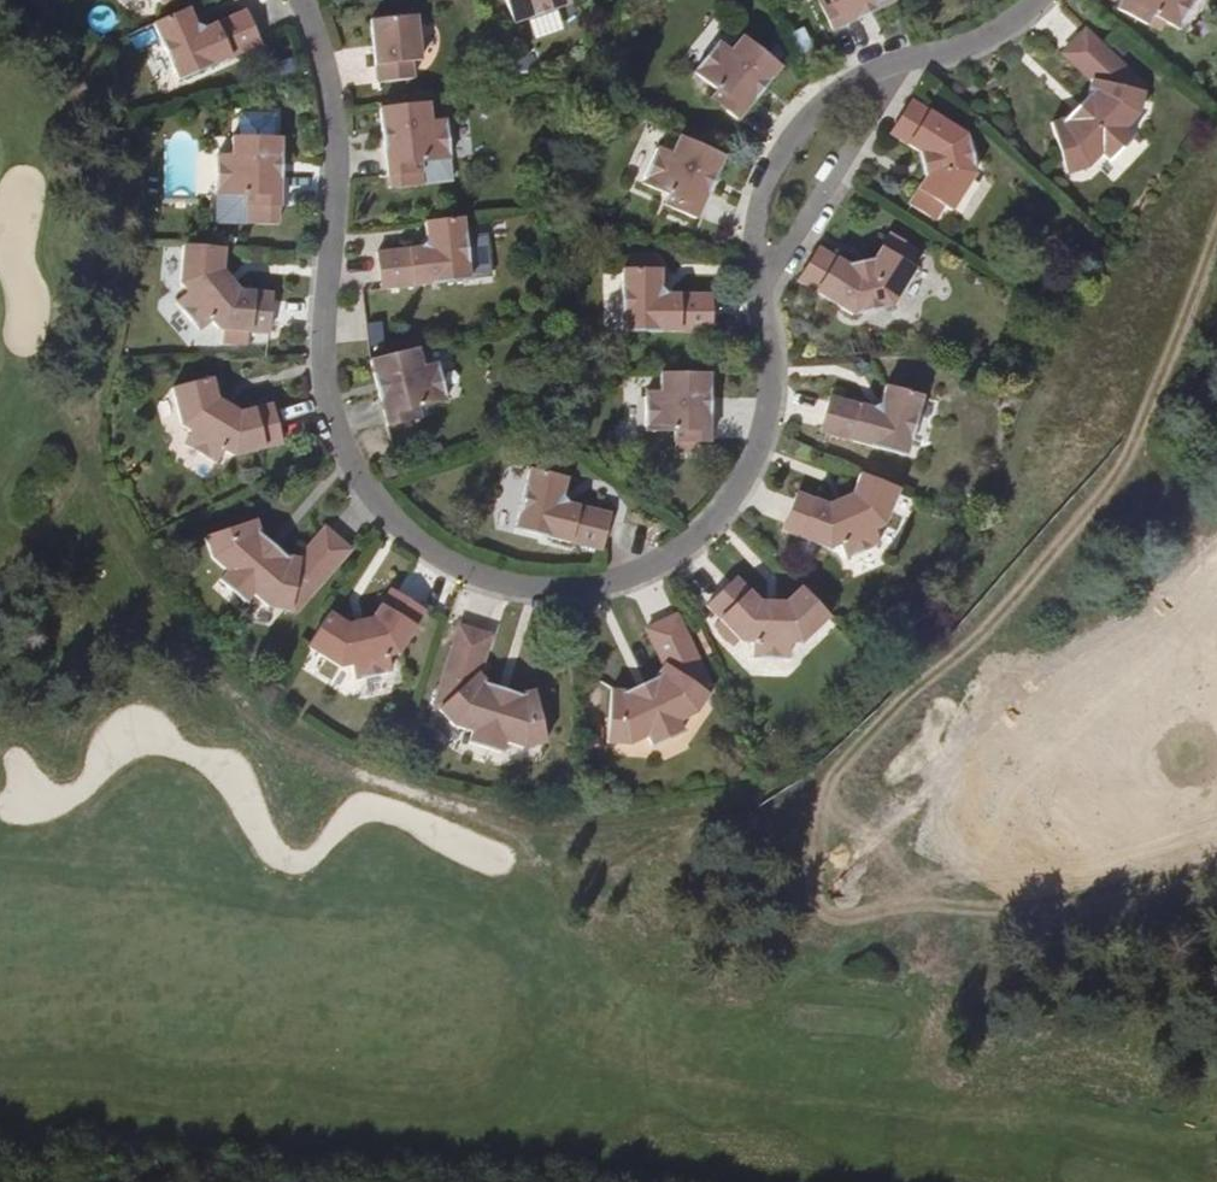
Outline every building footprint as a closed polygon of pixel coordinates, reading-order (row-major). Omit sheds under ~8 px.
[(516,23),(570,4),(568,0),(508,0),(516,23)] [(893,0),(819,0),(817,1),(831,32),(860,18),(856,10),(870,2),(875,11),(894,3),(893,0)] [(1119,12),(1150,26),(1155,18),(1182,31),(1195,0),(1124,0),(1119,12)] [(860,18),(875,11),(870,2),(856,10),(860,18)] [(189,11),(155,28),(180,84),(261,46),(246,14),(205,32),(197,29),(189,11)] [(425,62),(420,15),(374,20),(382,84),(416,80),(415,63),(425,62)] [(1059,128),(1072,158),(1077,157),(1095,173),(1100,171),(1113,154),(1123,162),(1143,136),(1135,129),(1148,112),(1138,104),(1147,93),(1149,94),(1151,83),(1089,32),(1068,58),(1098,81),(1095,101),(1100,106),(1086,124),(1081,119),(1059,128)] [(761,79),(768,84),(781,67),(742,36),(731,52),(718,43),(696,73),(718,91),(712,100),(739,121),(759,96),(753,91),(761,79)] [(759,96),(768,84),(761,79),(753,91),(759,96)] [(1148,112),(1149,94),(1147,93),(1138,104),(1148,112)] [(1095,101),(1081,119),(1086,124),(1100,106),(1095,101)] [(431,103),(381,108),(383,128),(392,127),(394,143),(385,143),(388,176),(398,175),(399,186),(424,184),(423,172),(422,163),(452,160),(448,121),(433,122),(431,103)] [(911,103),(890,136),(924,158),(927,176),(908,204),(934,221),(943,207),(951,211),(976,173),(967,138),(911,103)] [(218,197),(218,224),(271,225),(272,207),(281,207),(281,177),(272,177),(272,160),(281,161),(281,140),(276,139),(276,115),(237,115),(237,139),(232,139),(232,158),(217,159),(216,197),(218,197)] [(383,128),(385,143),(394,143),(392,127),(383,128)] [(726,158),(680,138),(672,157),(658,151),(643,185),(669,196),(665,206),(698,221),(711,192),(702,188),(709,175),(717,178),(726,158)] [(1080,178),(1095,173),(1077,157),(1072,158),(1080,178)] [(281,177),(281,161),(272,160),(272,177),(281,177)] [(711,192),(717,178),(709,175),(702,188),(711,192)] [(280,225),(281,207),(272,207),(271,225),(280,225)] [(464,219),(428,223),(430,240),(422,248),(380,252),(383,289),(470,279),(464,219)] [(821,245),(800,279),(853,313),(892,305),(916,268),(908,263),(917,248),(890,232),(872,260),(853,266),(821,245)] [(226,250),(186,246),(182,285),(188,294),(178,304),(200,331),(210,322),(217,330),(270,335),(273,294),(233,290),(223,278),(226,250)] [(623,272),(623,333),(710,333),(710,297),(668,296),(660,289),(660,271),(659,271),(646,271),(646,263),(645,259),(628,260),(628,272),(623,272)] [(659,271),(659,262),(646,263),(646,271),(659,271)] [(422,346),(372,359),(377,379),(386,378),(389,392),(380,394),(388,425),(422,417),(421,407),(450,400),(441,362),(426,365),(422,346)] [(646,393),(646,433),(675,434),(676,442),(678,442),(678,452),(693,452),(693,449),(693,442),(702,441),(711,441),(711,410),(702,410),(702,395),(711,395),(711,372),(660,372),(660,393),(646,393)] [(377,379),(380,394),(389,392),(386,378),(377,379)] [(281,445),(272,404),(230,416),(219,408),(213,379),(173,390),(181,427),(193,434),(184,446),(213,465),(221,453),(231,459),(281,445)] [(832,396),(823,430),(909,451),(924,391),(887,382),(884,398),(876,406),(832,396)] [(711,410),(711,395),(702,395),(702,410),(711,410)] [(702,449),(702,441),(693,442),(693,449),(702,449)] [(522,531),(609,545),(615,509),(571,502),(567,494),(569,477),(533,470),(522,531)] [(900,488),(861,473),(852,499),(839,506),(799,491),(784,529),(834,548),(844,544),(850,557),(881,543),(875,528),(887,523),(900,488)] [(268,610),(296,616),(350,552),(326,531),(299,563),(281,558),(277,564),(259,549),(263,544),(255,523),(225,533),(226,537),(209,554),(211,560),(228,574),(221,583),(245,604),(252,597),(268,610)] [(206,540),(209,554),(226,537),(225,533),(206,540)] [(281,558),(263,544),(259,549),(277,564),(281,558)] [(737,577),(707,605),(720,619),(726,625),(719,630),(718,631),(728,642),(735,634),(742,642),(754,643),(754,657),(789,657),(789,643),(801,643),(830,616),(800,586),(780,606),(764,606),(737,577)] [(330,614),(308,649),(340,669),(353,667),(357,682),(391,674),(388,660),(398,658),(426,614),(392,592),(371,626),(355,629),(330,614)] [(638,698),(634,691),(614,692),(611,744),(631,745),(650,735),(654,745),(684,730),(680,720),(698,710),(693,700),(705,692),(709,693),(713,687),(678,614),(649,628),(666,663),(656,681),(660,687),(638,698)] [(719,630),(726,625),(720,619),(714,625),(719,630)] [(539,725),(543,730),(535,692),(515,696),(512,704),(490,696),(493,689),(479,676),(491,636),(460,627),(437,704),(441,711),(447,710),(458,714),(454,726),(474,733),(471,744),(502,754),(506,742),(527,750),(532,748),(539,725)] [(656,681),(634,691),(638,698),(660,687),(656,681)] [(515,696),(493,689),(490,696),(512,704),(515,696)] [(698,710),(709,693),(705,692),(693,700),(698,710)] [(546,745),(543,730),(539,725),(532,748),(546,745)]
